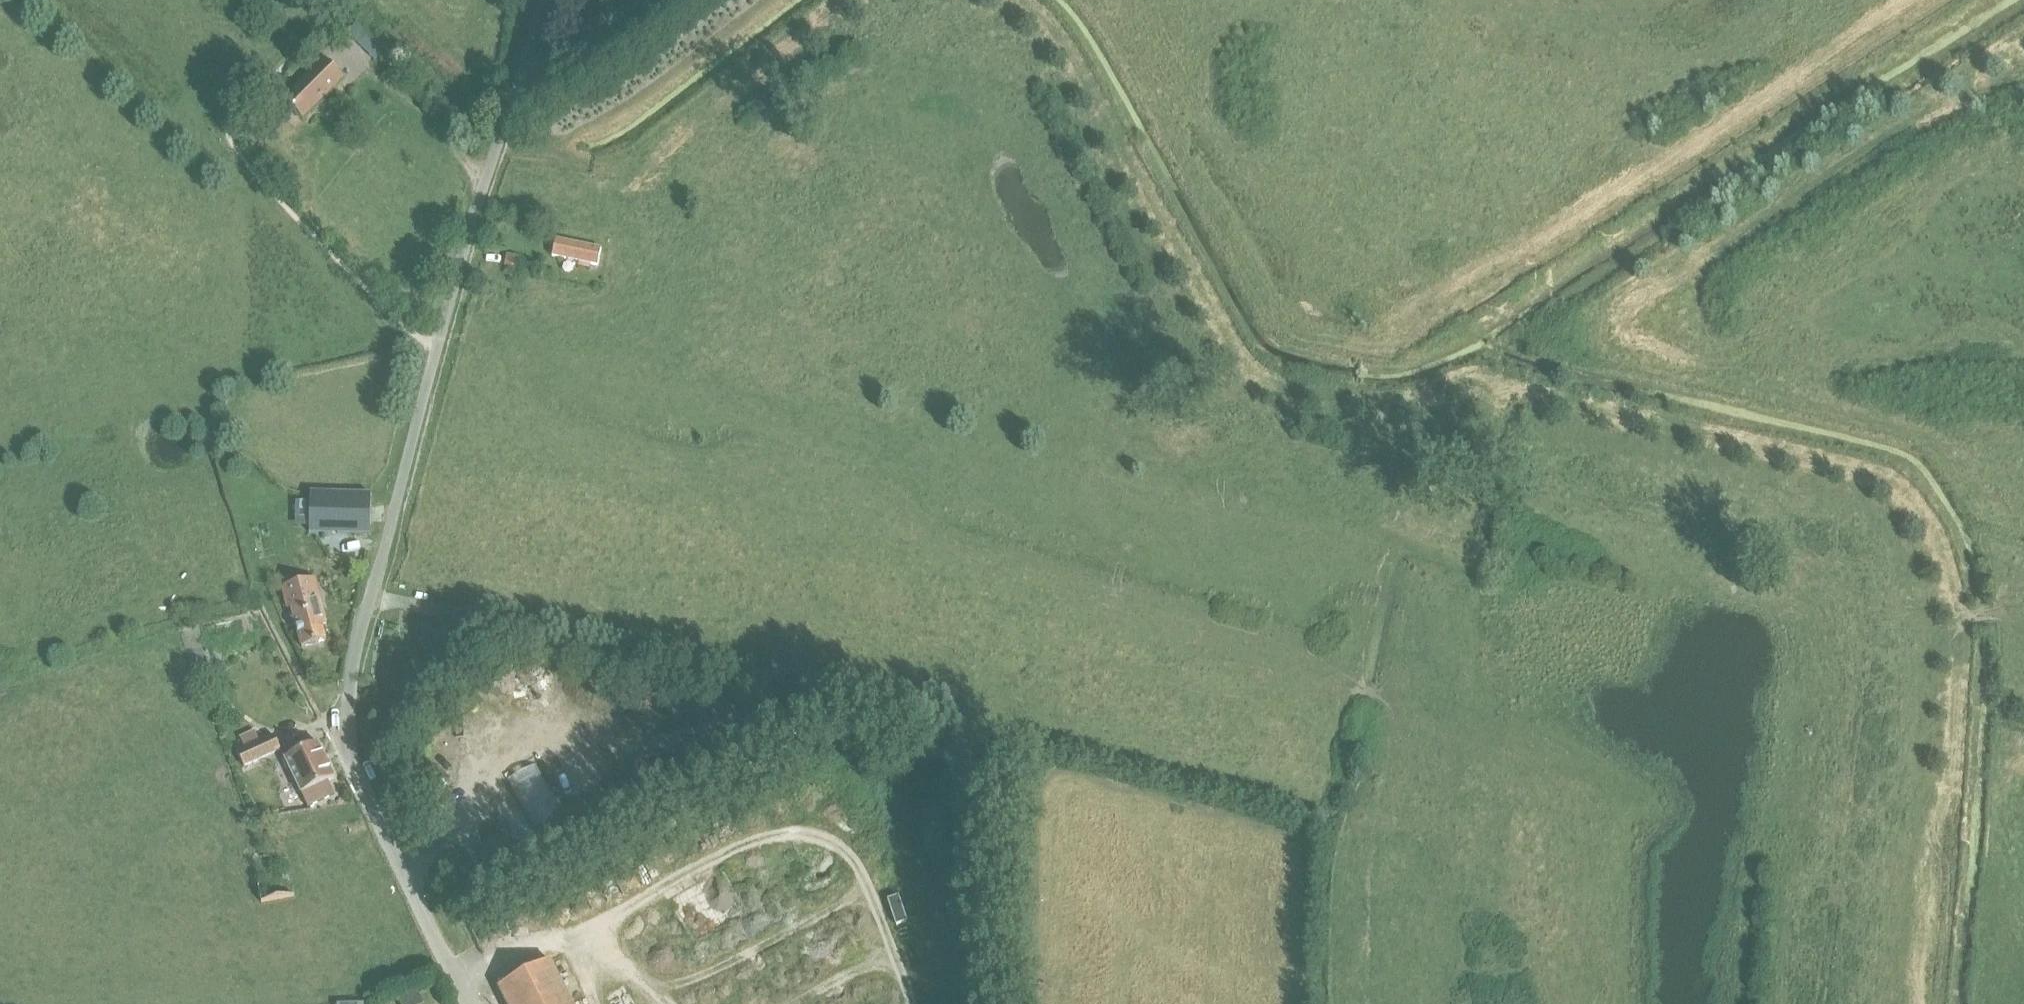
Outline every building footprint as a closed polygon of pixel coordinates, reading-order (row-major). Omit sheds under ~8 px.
[(358,46),(367,36),(356,25),(347,35),(358,46)] [(368,51),(384,68),(397,55),(381,38),(368,51)] [(344,79),(324,60),(283,100),(303,120),(344,79)] [(598,266),(601,249),(556,239),(552,257),(598,266)] [(507,251),(505,266),(520,269),(522,254),(507,251)] [(310,512),(309,533),(370,535),(371,495),(310,493),(310,512)] [(315,579),(282,588),(288,610),(291,609),(302,648),(326,642),(321,626),(327,624),(315,579)] [(235,754),(242,768),(279,751),(272,737),(258,743),(253,732),(238,739),(243,750),(235,754)] [(335,779),(318,743),(282,760),(299,796),(299,795),(306,809),(334,795),(328,782),(335,779)] [(290,843),(261,844),(263,904),(292,903),(290,843)] [(660,943),(681,937),(676,919),(654,925),(660,943)] [(674,956),(689,946),(682,937),(668,946),(674,956)] [(549,961),(498,988),(507,1003),(572,1003),(549,961)]
